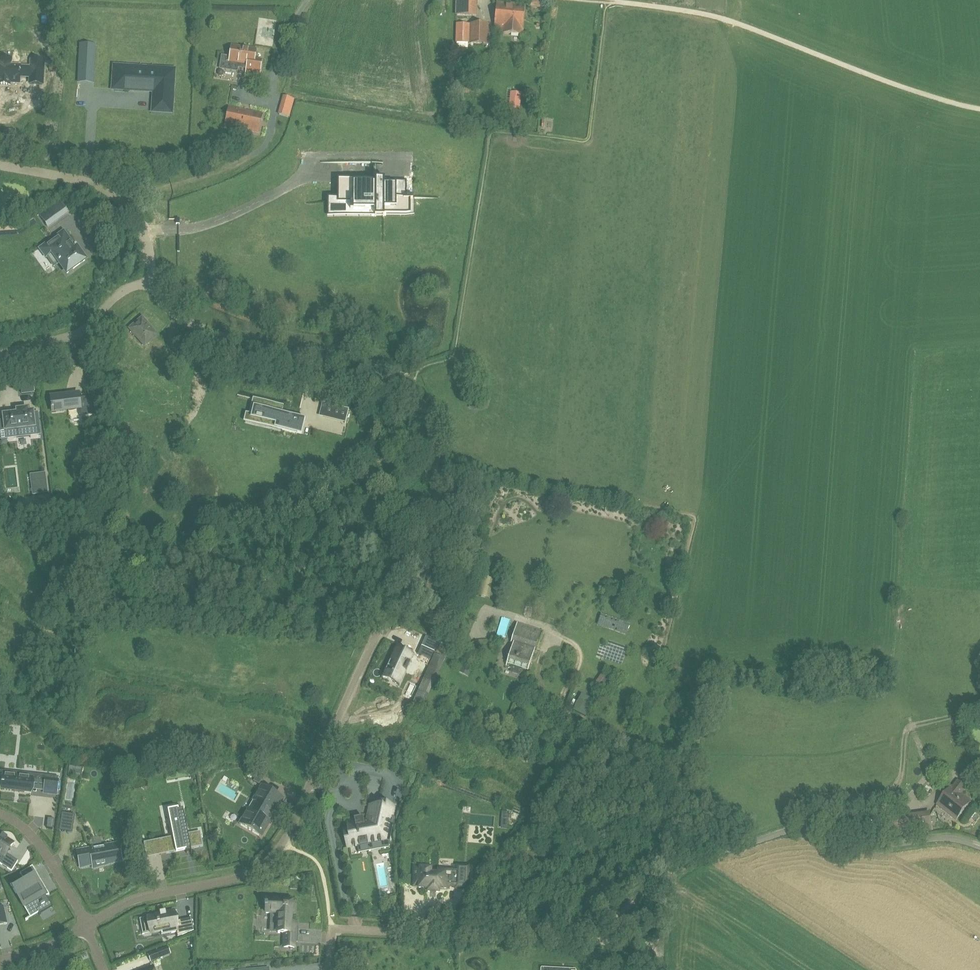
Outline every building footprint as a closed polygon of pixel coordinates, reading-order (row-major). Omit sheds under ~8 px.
[(495,27),(503,28),(503,34),(521,35),(521,31),(524,6),(497,3),(495,27)] [(456,15),(471,16),(471,8),(456,7),(456,15)] [(456,24),(455,43),(456,43),(456,48),(468,48),(468,44),(470,44),(487,45),(488,25),(456,24)] [(79,44),(78,72),(95,72),(96,45),(79,44)] [(260,74),(262,60),(254,59),(256,50),(231,46),(229,62),(247,65),(246,72),(260,74)] [(10,78),(10,76),(19,76),(20,70),(30,70),(30,77),(43,78),(44,54),(31,54),(31,61),(20,60),(20,59),(12,59),(12,56),(0,56),(0,77),(10,78)] [(174,70),(158,69),(157,73),(133,71),(134,68),(115,66),(113,88),(128,89),(129,85),(154,87),(153,111),(171,112),(174,70)] [(510,92),(509,105),(520,106),(521,93),(510,92)] [(259,132),(260,126),(261,120),(262,114),(249,112),(248,112),(239,111),(239,110),(228,107),(227,113),(226,119),(225,125),(259,132)] [(327,198),(327,204),(328,204),(328,199),(337,199),(337,204),(338,204),(350,204),(350,212),(353,212),(353,210),(368,210),(375,210),(375,211),(376,211),(376,204),(383,204),(383,211),(384,211),(384,209),(406,209),(411,209),(411,199),(413,199),(413,198),(413,196),(406,196),(406,181),(395,181),(392,181),(384,181),(384,179),(382,179),(382,182),(377,182),(377,179),(375,179),(375,180),(337,180),(337,198),(327,198)] [(55,220),(49,211),(40,217),(47,226),(55,220)] [(41,249),(47,257),(52,253),(58,261),(57,262),(58,263),(59,263),(67,274),(85,260),(77,249),(75,251),(70,244),(71,244),(63,233),(41,249)] [(142,318),(130,329),(145,346),(154,338),(157,335),(147,324),(142,318)] [(33,384),(21,386),(22,394),(34,393),(33,384)] [(52,409),(52,412),(81,409),(80,405),(84,404),(85,414),(93,413),(91,397),(79,399),(79,394),(71,395),(71,396),(67,397),(67,395),(51,397),(52,407),(51,407),(52,409)] [(237,395),(253,399),(253,400),(254,400),(252,407),(254,408),(252,416),(256,417),(256,419),(260,420),(259,423),(271,426),(271,427),(282,430),(295,433),(297,434),(301,435),(305,419),(290,415),(290,416),(282,414),(278,413),(280,405),(253,399),(253,398),(237,395)] [(321,402),(321,403),(322,403),(326,404),(323,416),(345,422),(345,423),(349,409),(321,402)] [(0,421),(0,439),(6,439),(17,437),(30,436),(40,435),(39,427),(38,416),(33,417),(33,413),(33,412),(28,413),(27,410),(17,411),(18,414),(11,415),(4,416),(4,420),(0,421)] [(46,480),(31,482),(32,495),(48,493),(46,480)] [(597,624),(626,635),(629,625),(601,615),(597,624)] [(506,665),(512,667),(527,672),(534,651),(537,651),(543,631),(517,623),(510,643),(513,644),(506,665)] [(425,636),(422,644),(417,654),(430,659),(433,653),(438,641),(433,639),(425,636)] [(396,646),(385,670),(392,674),(391,675),(393,675),(394,675),(403,679),(414,655),(414,654),(413,655),(396,647),(396,646)] [(462,666),(459,672),(468,676),(471,671),(462,666)] [(603,673),(594,686),(604,693),(613,680),(603,673)] [(83,767),(69,765),(67,775),(72,776),(72,773),(82,774),(83,767)] [(259,771),(253,781),(259,784),(265,774),(259,771)] [(31,793),(31,789),(32,780),(45,781),(44,791),(44,793),(57,794),(59,777),(16,772),(16,776),(3,775),(3,778),(3,779),(2,783),(2,785),(2,790),(31,793)] [(167,781),(175,780),(174,773),(166,775),(167,781)] [(936,804),(956,820),(971,802),(961,794),(966,788),(958,781),(953,788),(951,786),(936,804)] [(239,824),(261,837),(284,798),(262,785),(239,824)] [(386,840),(393,807),(377,804),(376,809),(370,807),(367,821),(349,824),(350,831),(345,831),(348,847),(358,845),(359,846),(360,846),(360,845),(366,844),(366,845),(368,844),(367,843),(386,840)] [(186,850),(186,853),(191,852),(191,854),(192,854),(191,849),(203,846),(201,834),(188,836),(183,809),(178,810),(168,812),(173,839),(158,842),(160,855),(186,850)] [(62,813),(61,820),(74,822),(75,815),(62,813)] [(1,861),(0,862),(0,863),(5,867),(11,857),(6,853),(13,843),(6,839),(8,837),(2,834),(1,836),(0,835),(0,860),(1,861)] [(94,865),(94,867),(120,860),(117,845),(106,847),(107,850),(92,853),(92,849),(78,852),(81,867),(94,865)] [(414,886),(414,888),(419,888),(428,888),(428,892),(430,892),(436,892),(438,892),(438,889),(448,890),(448,886),(457,886),(457,889),(466,890),(467,871),(458,870),(458,875),(449,875),(450,872),(448,872),(448,870),(438,869),(438,871),(438,874),(430,873),(430,869),(415,868),(414,880),(414,885),(414,886)] [(44,886),(37,874),(13,888),(25,909),(30,917),(38,913),(39,915),(40,915),(38,912),(36,908),(40,906),(42,905),(42,906),(45,904),(44,904),(47,902),(46,902),(49,901),(46,896),(47,896),(43,891),(41,887),(44,886)] [(271,913),(270,923),(273,923),(273,924),(276,924),(276,923),(278,923),(278,933),(285,933),(284,947),(294,948),(295,942),(297,942),(298,929),(295,929),(296,923),(290,923),(291,911),(291,905),(291,902),(266,901),(266,906),(265,906),(264,908),(266,908),(266,913),(271,913)] [(148,917),(151,933),(160,931),(161,935),(176,932),(177,937),(194,931),(191,918),(175,921),(173,911),(166,913),(166,910),(165,911),(160,912),(159,912),(159,914),(148,916),(148,917)] [(167,947),(160,950),(152,953),(148,954),(151,962),(155,960),(163,957),(170,954),(167,947)]
